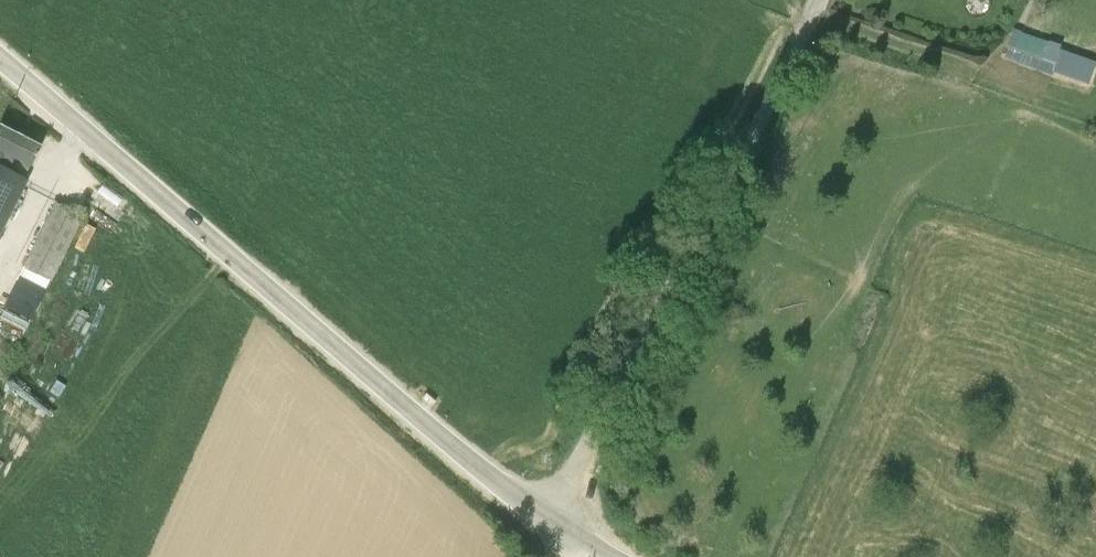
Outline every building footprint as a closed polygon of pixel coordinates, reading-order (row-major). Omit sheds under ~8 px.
[(1004,56),(1049,76),(1051,72),(1088,85),(1095,63),(1058,50),(1060,45),(1047,41),(1047,42),(1021,33),(1015,50),(1007,47),(1004,56)] [(6,213),(11,215),(28,181),(24,179),(40,147),(0,127),(0,227),(6,213)] [(17,282),(4,308),(29,321),(81,217),(56,204),(24,268),(22,267),(15,280),(17,282)] [(53,349),(71,360),(84,339),(66,328),(53,349)]
